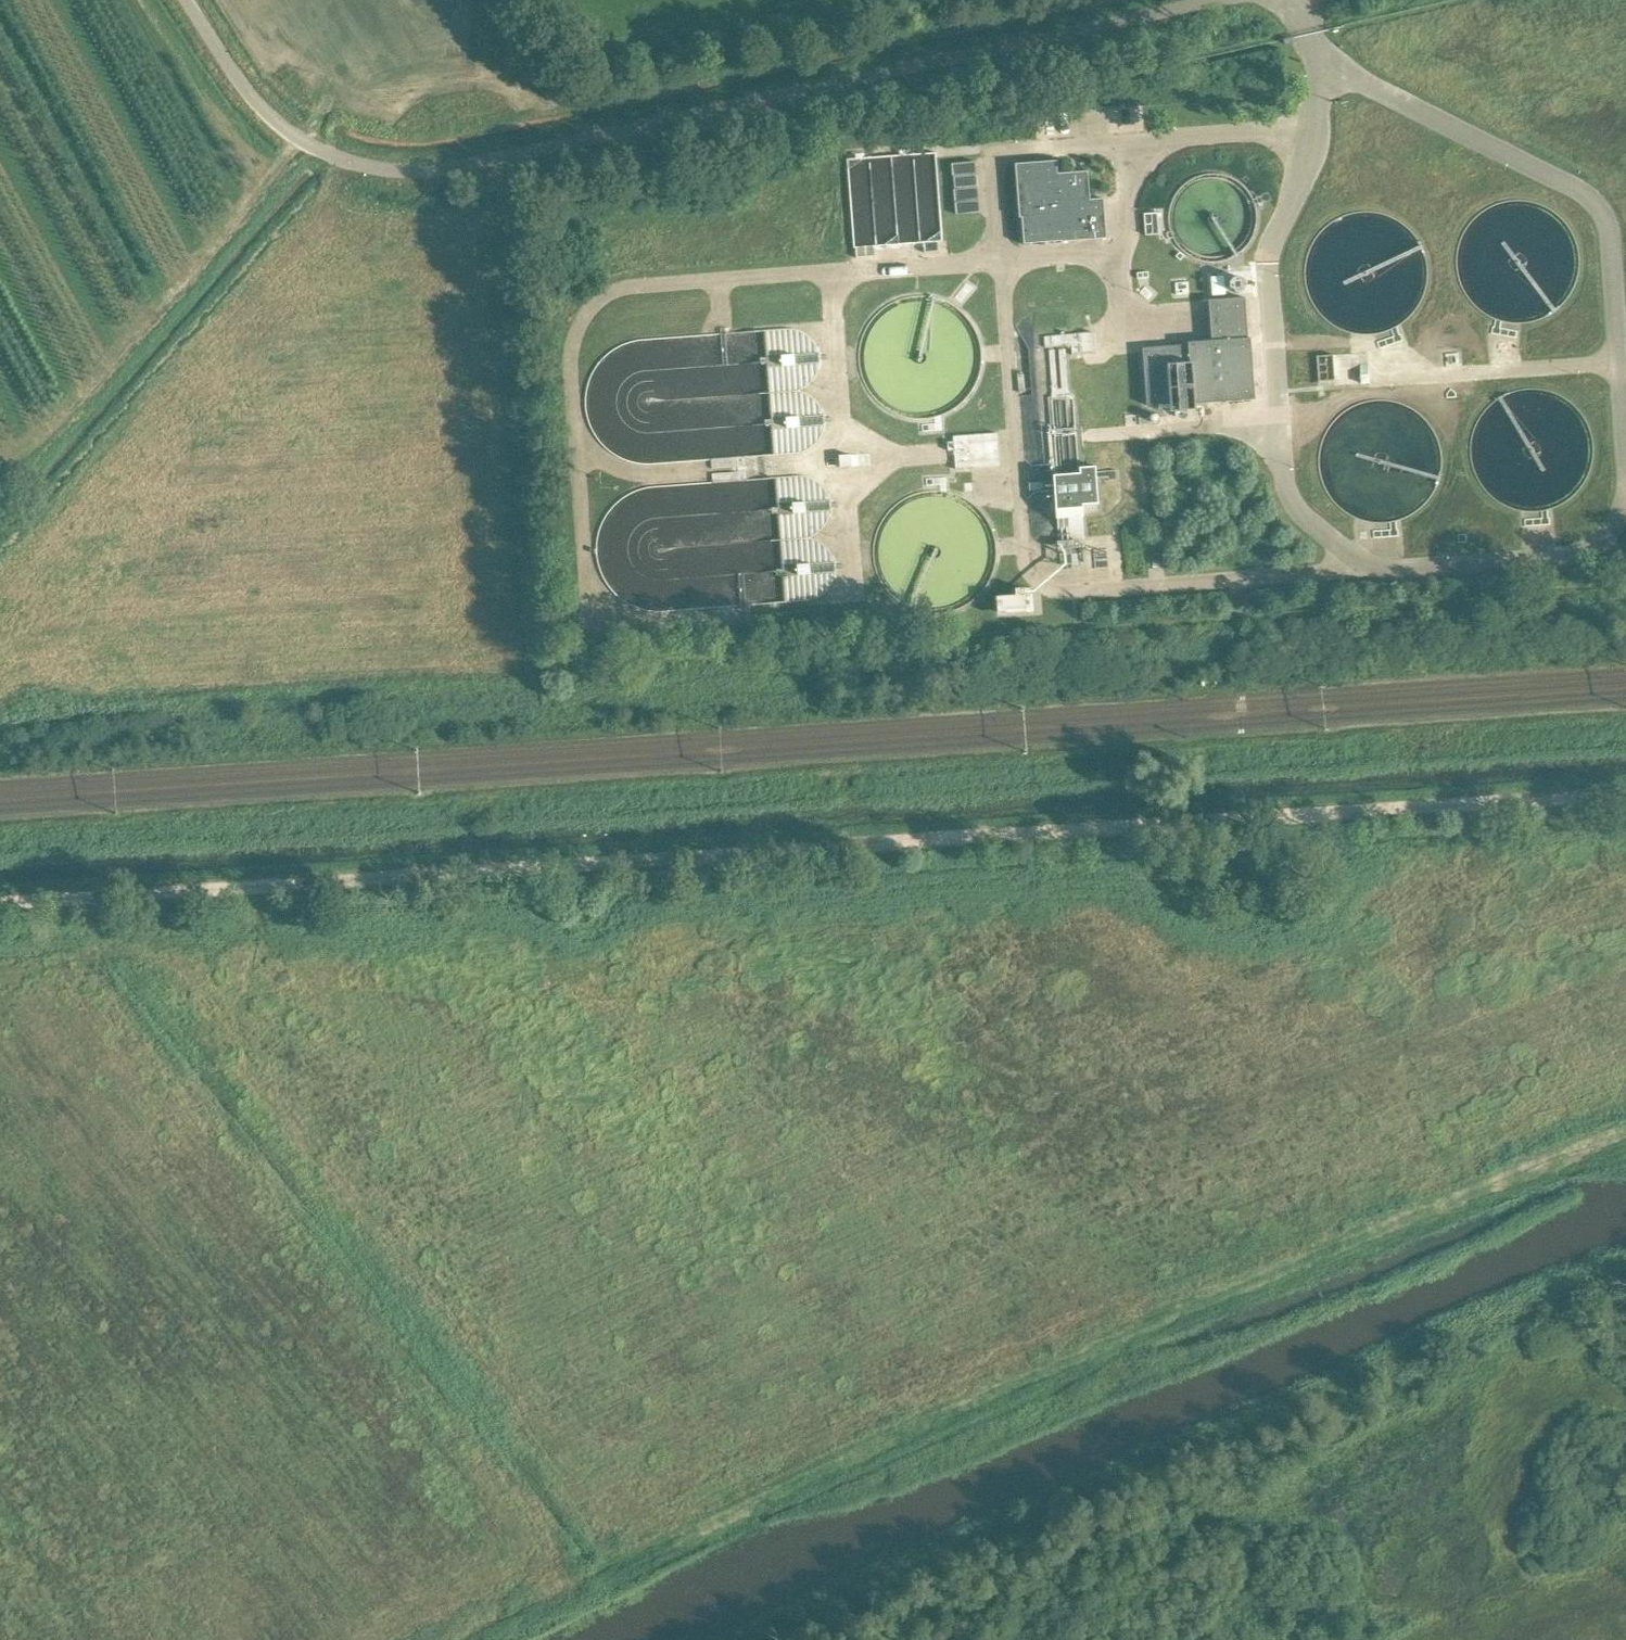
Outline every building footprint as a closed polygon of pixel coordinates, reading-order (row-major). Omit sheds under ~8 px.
[(855,243),(943,238),(938,151),(850,156),(855,243)] [(951,163),(955,214),(979,212),(975,161),(951,163)] [(1024,243),(1024,241),(1061,238),(1061,241),(1106,237),(1103,197),(1087,199),(1085,171),(1087,171),(1087,170),(1057,172),(1056,166),(1049,167),(1049,161),(1016,164),(1016,165),(1018,165),(1019,179),(1017,179),(1017,180),(1019,180),(1022,216),(1021,216),(1023,243),(1024,243)] [(1223,276),(1210,277),(1212,295),(1225,294),(1223,276)] [(1093,332),(1044,337),(1045,347),(1071,345),(1072,355),(1095,353),(1093,332)] [(1187,344),(1142,348),(1146,405),(1170,403),(1170,409),(1193,408),(1192,403),(1253,399),(1249,338),(1247,338),(1211,341),(1187,342),(1187,344)] [(793,352),(780,353),(781,365),(794,364),(793,352)] [(1334,355),(1318,356),(1320,381),(1336,380),(1337,385),(1362,383),(1370,383),(1369,363),(1368,352),(1334,355)] [(797,414),(784,415),(785,427),(798,426),(797,414)] [(952,434),(954,467),(1002,464),(1001,431),(952,434)] [(839,455),(840,468),(851,467),(850,454),(839,455)] [(1082,505),(1097,503),(1094,466),(1078,467),(1079,472),(1053,475),(1056,510),(1079,508),(1082,507),(1082,505)] [(804,499),(791,500),(792,512),(805,511),(804,499)] [(1078,563),(1086,562),(1084,538),(1056,541),(1057,549),(1059,548),(1060,564),(1066,564),(1067,569),(1079,568),(1078,563)] [(1093,549),(1095,569),(1109,568),(1107,548),(1093,549)] [(809,561),(796,562),(797,574),(810,573),(809,561)] [(995,596),(997,617),(1006,616),(1005,610),(1024,608),(1022,587),(1014,588),(1014,594),(995,596)]
